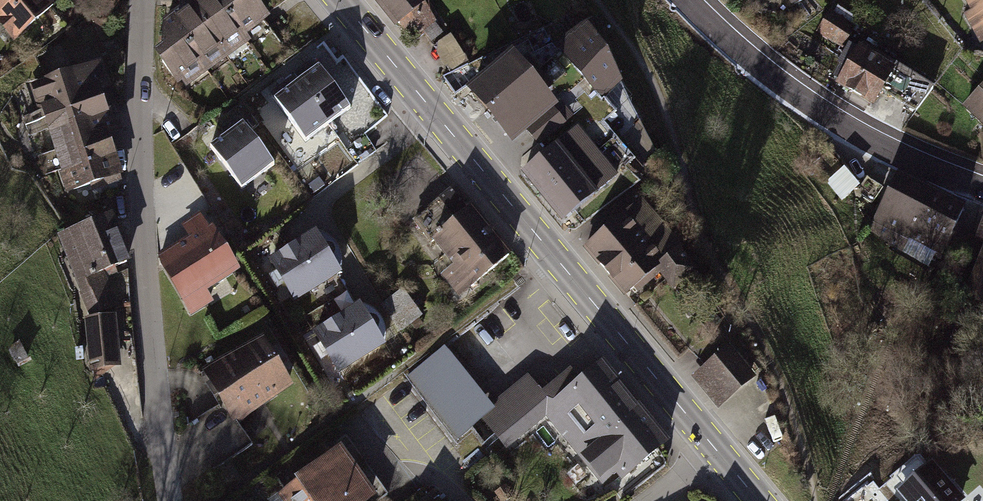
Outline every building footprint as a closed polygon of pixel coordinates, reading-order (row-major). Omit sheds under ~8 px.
[(0,14),(0,21),(10,32),(16,33),(20,38),(57,5),(52,0),(16,0),(0,14)] [(16,0),(0,0),(0,14),(16,0)] [(223,0),(200,0),(193,5),(224,47),(246,32),(223,0)] [(258,0),(223,0),(246,31),(269,15),(258,0)] [(396,23),(400,21),(417,43),(428,34),(435,44),(445,38),(434,24),(435,23),(423,2),(422,0),(378,0),(396,23)] [(982,28),(982,0),(967,0),(982,28)] [(224,47),(193,5),(171,21),(202,63),(224,47)] [(844,48),(860,26),(836,9),(821,31),(844,48)] [(202,64),(171,21),(164,26),(162,57),(179,80),(202,64)] [(586,25),(554,41),(602,98),(604,96),(605,97),(622,81),(606,52),(586,25)] [(435,47),(454,76),(473,63),(454,35),(435,47)] [(115,38),(102,45),(107,53),(120,46),(115,38)] [(858,43),(834,84),(873,106),(897,65),(858,43)] [(514,52),(467,91),(485,113),(538,67),(527,54),(520,60),(514,52)] [(353,106),(321,64),(299,81),(331,123),(353,106)] [(485,113),(503,134),(549,95),(546,90),(552,85),(538,68),(485,113)] [(85,70),(36,87),(69,181),(96,172),(98,178),(120,171),(100,113),(109,110),(100,86),(92,89),(85,70)] [(331,123),(299,81),(276,98),(308,140),(331,123)] [(622,81),(605,97),(630,129),(641,120),(622,81)] [(968,106),(982,120),(982,90),(968,106)] [(555,109),(528,132),(538,144),(565,121),(555,109)] [(277,163),(246,121),(213,144),(245,187),(277,163)] [(577,125),(524,170),(544,194),(598,150),(577,125)] [(598,150),(544,194),(565,219),(618,174),(598,150)] [(843,199),(859,185),(845,168),(828,182),(843,199)] [(900,174),(871,230),(926,267),(934,250),(941,253),(964,207),(900,174)] [(882,187),(868,177),(857,192),(871,203),(882,187)] [(452,189),(413,219),(430,240),(436,235),(462,267),(448,278),(460,293),(510,253),(472,205),(468,208),(452,189)] [(679,245),(641,200),(587,246),(627,291),(633,286),(638,291),(666,267),(683,287),(688,283),(691,287),(696,283),(692,280),(700,274),(677,247),(679,245)] [(109,215),(62,235),(80,280),(128,260),(109,215)] [(193,235),(160,255),(193,308),(210,298),(202,285),(232,266),(200,215),(186,224),(193,235)] [(326,244),(319,231),(271,259),(297,302),(344,274),(335,258),(337,256),(337,253),(337,250),(336,248),(334,245),(332,244),(329,244),(326,244)] [(966,293),(982,300),(982,252),(966,293)] [(101,284),(85,291),(95,314),(111,307),(101,284)] [(422,315),(404,289),(383,304),(401,330),(422,315)] [(371,316),(363,303),(316,331),(341,374),(388,346),(379,330),(381,328),(382,325),(382,322),(381,320),(379,317),(376,316),(373,316),(371,316)] [(116,365),(111,316),(91,318),(96,367),(116,365)] [(265,338),(206,371),(238,421),(292,386),(265,338)] [(18,342),(7,348),(16,365),(27,359),(18,342)] [(459,437),(486,417),(484,415),(495,406),(447,346),(410,376),(459,437)] [(728,351),(697,377),(720,404),(751,377),(728,351)] [(495,406),(484,415),(486,417),(508,444),(548,412),(605,482),(620,470),(626,477),(667,443),(620,384),(615,388),(599,368),(551,407),(529,379),(495,406)] [(358,470),(342,447),(281,491),(288,500),(314,500),(358,470)] [(930,464),(900,490),(910,500),(959,500),(961,499),(930,464)] [(374,493),(358,470),(314,500),(363,500),(374,493)] [(506,486),(497,492),(503,500),(506,500),(513,496),(506,486)]
